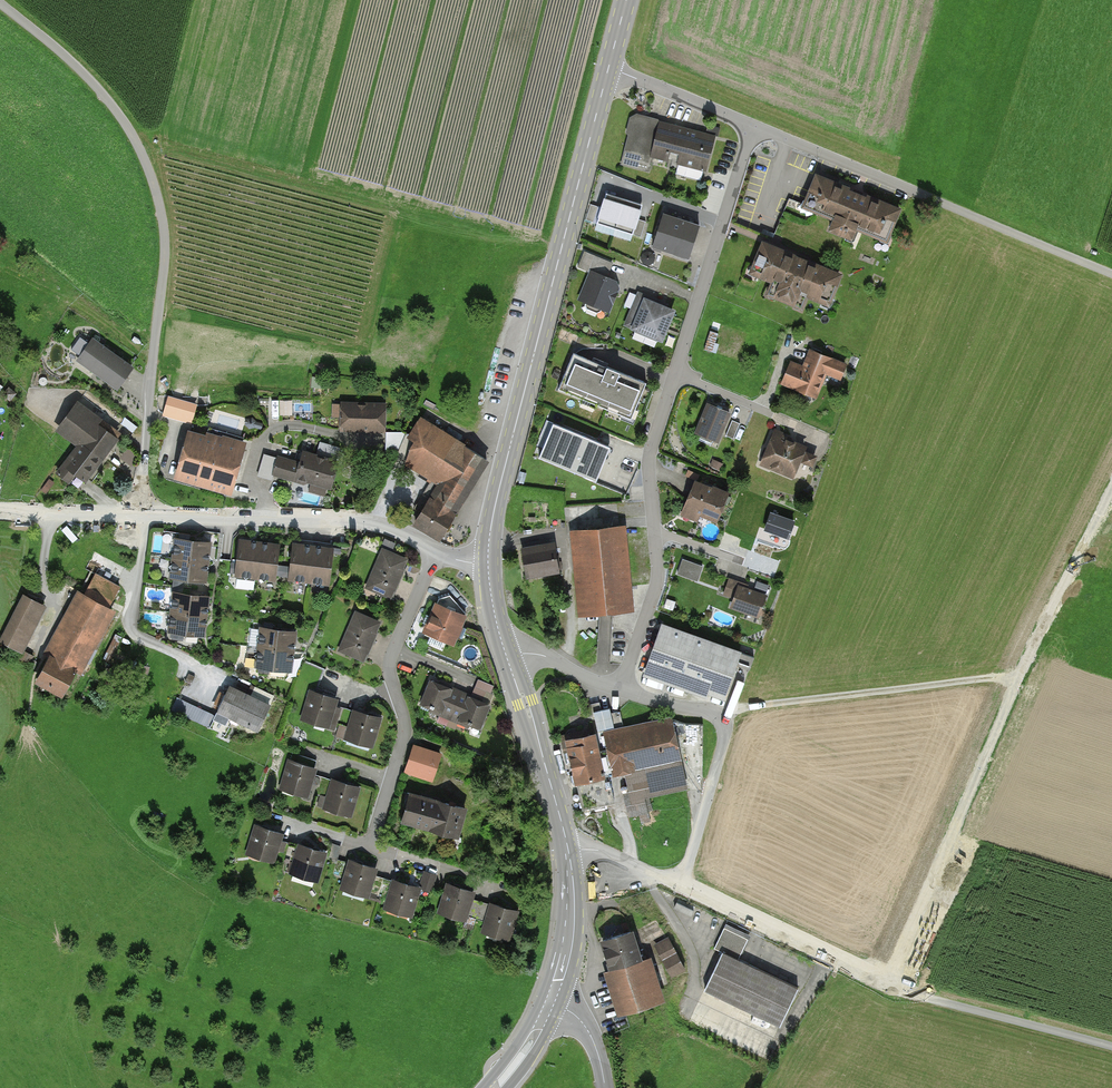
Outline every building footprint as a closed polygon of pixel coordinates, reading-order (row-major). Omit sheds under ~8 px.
[(705,167),(712,139),(689,133),(688,137),(670,132),(671,126),(637,117),(633,120),(621,164),(648,171),(653,154),(672,159),(671,165),(676,167),(678,160),(688,163),(685,175),(701,179),(704,167),(705,167)] [(899,205),(820,172),(807,204),(831,214),(825,228),(858,242),(864,228),(885,237),(899,205)] [(642,204),(606,193),(597,223),(641,237),(646,221),(638,219),(642,204)] [(598,207),(590,204),(585,219),(594,222),(598,207)] [(699,226),(663,214),(653,246),(689,258),(699,226)] [(844,273),(766,240),(753,272),(776,282),(770,296),(803,310),(809,296),(831,305),(844,273)] [(612,262),(585,251),(578,267),(591,272),(581,298),(608,310),(617,287),(615,282),(605,278),(612,262)] [(636,295),(630,292),(624,305),(631,308),(636,295)] [(655,301),(639,294),(627,324),(661,338),(672,311),(654,304),(655,301)] [(705,348),(718,353),(729,325),(715,320),(705,348)] [(132,367),(93,339),(90,344),(80,336),(71,349),(81,356),(78,360),(117,388),(132,367)] [(845,365),(811,351),(804,368),(791,363),(783,382),(815,395),(825,370),(840,376),(845,365)] [(646,382),(573,352),(558,389),(631,419),(646,382)] [(15,393),(9,388),(3,394),(10,400),(15,393)] [(193,411),(167,404),(164,415),(190,422),(193,411)] [(384,405),(342,404),(341,429),(383,430),(384,405)] [(718,439),(729,413),(708,404),(697,430),(702,432),(699,440),(710,444),(713,437),(718,439)] [(78,488),(116,438),(75,407),(60,427),(81,443),(58,473),(78,488)] [(252,417),(247,419),(245,424),(249,428),(255,427),(261,429),(263,423),(256,422),(252,417)] [(487,460),(423,420),(413,436),(421,440),(407,461),(441,482),(415,523),(439,538),(487,460)] [(740,423),(732,420),(726,435),(733,439),(740,423)] [(610,446),(553,423),(539,458),(596,481),(610,446)] [(206,438),(189,433),(177,474),(229,489),(244,437),(209,427),(206,438)] [(406,433),(386,432),(386,451),(398,452),(406,433)] [(789,439),(775,433),(762,463),(793,476),(799,460),(812,465),(816,456),(803,451),(804,447),(788,441),(789,439)] [(335,462),(339,448),(320,443),(316,457),(304,453),(301,464),(278,457),(273,474),(285,478),(286,475),(330,487),(337,462),(335,462)] [(732,494),(696,481),(683,516),(700,522),(702,516),(722,523),(732,494)] [(793,523),(771,515),(765,530),(787,538),(793,523)] [(619,529),(578,533),(586,611),(626,607),(619,529)] [(213,543),(176,539),(172,577),(208,581),(213,543)] [(535,547),(523,549),(527,576),(558,570),(553,544),(547,545),(546,540),(534,542),(535,547)] [(282,545),(241,541),(237,576),(278,581),(282,545)] [(335,547),(295,542),(290,581),(331,586),(335,547)] [(410,559),(384,546),(366,584),(392,596),(410,559)] [(702,566),(683,559),(678,573),(697,580),(702,566)] [(723,593),(735,597),(732,606),(758,615),(764,596),(739,587),(741,583),(729,578),(723,593)] [(114,596),(90,583),(38,680),(61,693),(80,658),(89,663),(113,619),(104,614),(114,596)] [(212,595),(173,591),(169,630),(207,634),(212,595)] [(450,594),(438,598),(425,631),(431,634),(428,642),(441,648),(444,640),(453,644),(456,636),(462,639),(466,628),(460,625),(465,613),(450,594)] [(3,640),(21,649),(43,606),(25,597),(3,640)] [(384,623),(357,610),(339,647),(367,660),(384,623)] [(754,657),(662,625),(647,669),(724,696),(736,662),(751,667),(754,657)] [(300,631),(261,627),(257,667),(296,671),(300,631)] [(113,682),(105,678),(103,682),(111,686),(113,682)] [(470,698),(487,705),(492,693),(488,692),(491,685),(478,679),(470,698)] [(470,698),(431,681),(422,703),(480,727),(489,706),(487,705),(470,698)] [(247,694),(230,686),(210,728),(225,735),(233,717),(258,729),(273,696),(251,685),(247,694)] [(339,697),(309,688),(300,718),(330,727),(339,697)] [(685,784),(670,719),(624,729),(620,712),(611,714),(610,708),(602,710),(600,702),(587,705),(594,734),(605,732),(614,773),(625,771),(630,792),(624,794),(629,816),(640,813),(642,820),(649,819),(645,803),(649,802),(647,793),(685,784)] [(382,718),(353,709),(345,737),(374,746),(382,718)] [(594,734),(563,741),(564,749),(569,748),(583,809),(614,802),(608,774),(614,773),(605,732),(594,734)] [(439,754),(415,746),(407,770),(431,778),(439,754)] [(319,768),(289,759),(280,789),(310,798),(319,768)] [(360,787),(332,778),(323,809),(351,817),(360,787)] [(467,810),(410,793),(401,822),(458,839),(467,810)] [(285,833),(256,824),(247,854),(276,862),(285,833)] [(328,852),(298,843),(290,872),(320,881),(328,852)] [(379,868),(349,859),(341,887),(371,896),(379,868)] [(435,886),(437,872),(428,871),(426,884),(435,886)] [(424,887),(394,878),(386,907),(415,915),(424,887)] [(476,890),(448,882),(439,911),(468,919),(476,890)] [(521,911),(491,902),(482,930),(512,939),(521,911)] [(714,948),(722,952),(704,989),(780,1025),(798,987),(738,958),(748,938),(724,927),(714,948)] [(638,955),(631,931),(602,940),(624,1011),(657,1001),(650,978),(655,976),(651,966),(646,967),(642,954),(638,955)] [(684,967),(670,940),(656,948),(671,975),(684,967)]
